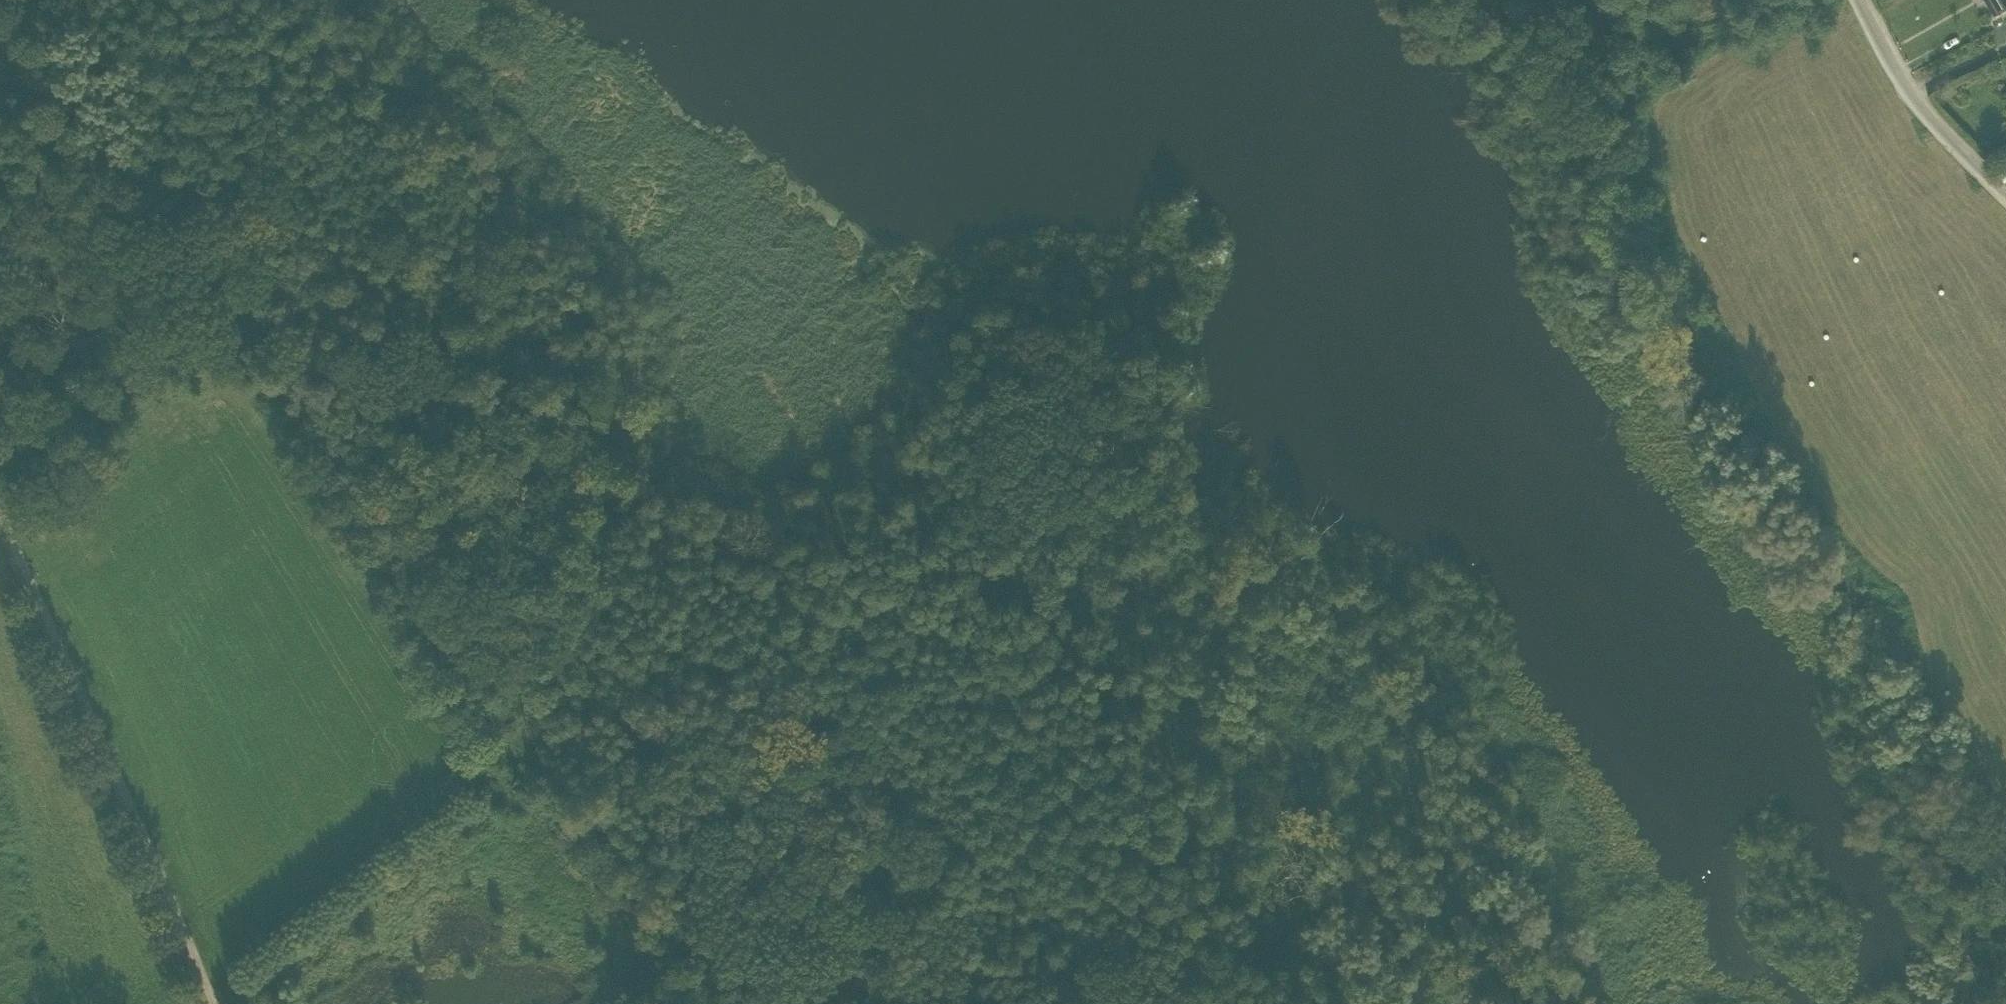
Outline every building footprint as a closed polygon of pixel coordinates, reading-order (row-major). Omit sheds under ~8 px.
[(1995,16),(2005,11),(2005,0),(1986,0),(1995,16)]
